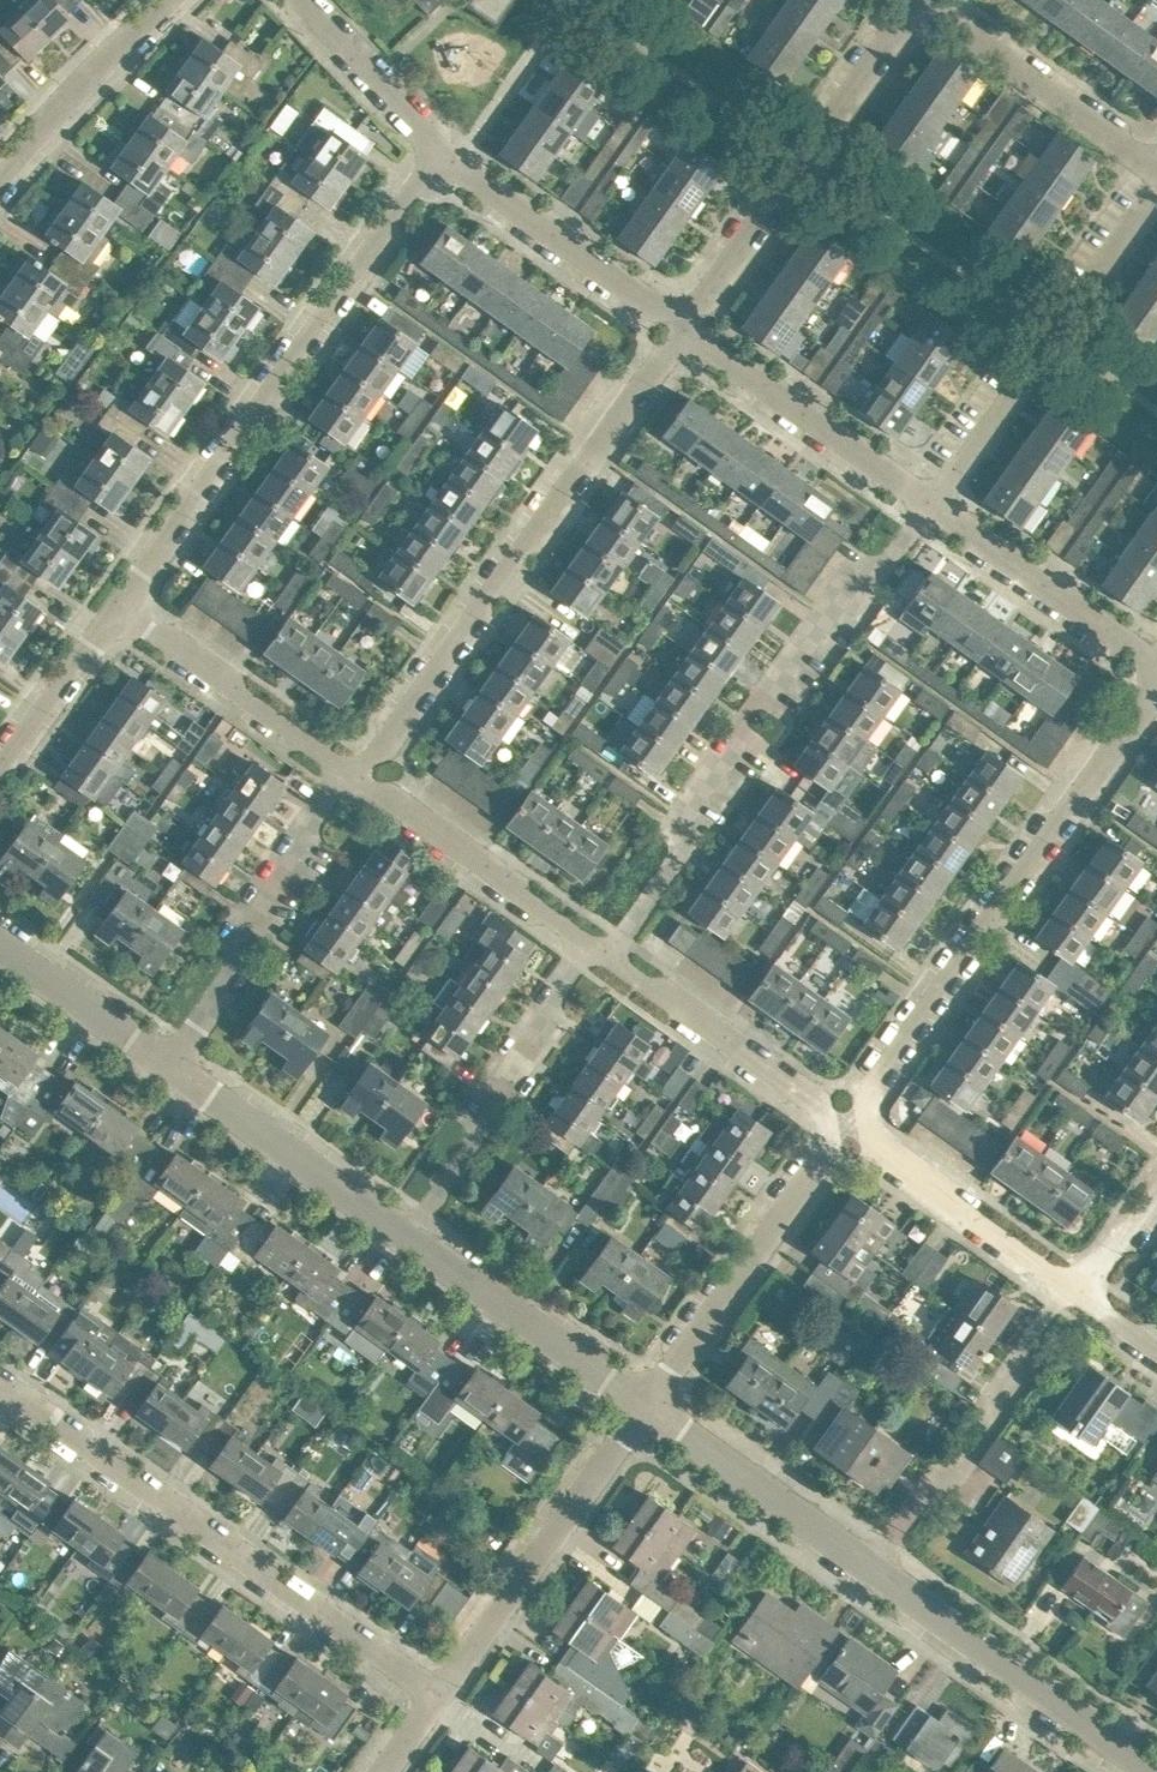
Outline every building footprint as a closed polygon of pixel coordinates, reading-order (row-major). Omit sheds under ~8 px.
[(74,0),(30,0),(21,9),(49,38),(71,16),(64,9),(74,0)] [(721,1),(719,0),(709,0),(694,20),(703,26),(721,1)] [(744,0),(730,0),(727,5),(735,12),(744,0)] [(836,10),(822,0),(786,0),(780,8),(819,35),(836,10)] [(844,0),(822,0),(836,10),(844,0)] [(1074,0),(1038,0),(1032,7),(1057,25),(1074,0)] [(1108,4),(1103,0),(1074,0),(1057,25),(1081,42),(1108,4)] [(1105,59),(1133,21),(1108,4),(1081,42),(1105,59)] [(718,37),(735,12),(727,5),(709,30),(718,37)] [(801,60),(819,35),(780,8),(763,32),(801,60)] [(49,38),(21,9),(8,21),(0,13),(0,53),(9,62),(20,52),(26,59),(49,38)] [(1129,77),(1156,38),(1133,21),(1105,59),(1129,77)] [(784,84),(801,60),(763,32),(745,57),(784,84)] [(203,38),(185,63),(221,89),(235,68),(251,79),(263,62),(237,43),(228,56),(203,38)] [(1156,38),(1129,77),(1154,94),(1156,90),(1156,38)] [(978,75),(940,47),(922,72),(960,99),(978,75)] [(9,62),(0,53),(0,71),(9,62)] [(568,55),(551,80),(589,107),(607,83),(568,55)] [(211,104),(221,89),(185,63),(182,68),(175,64),(162,83),(168,87),(165,91),(184,104),(176,116),(208,138),(221,119),(211,104)] [(960,99),(922,72),(905,96),(943,124),(960,99)] [(589,107),(551,80),(533,104),(572,131),(589,107)] [(997,126),(1015,101),(1002,92),(984,117),(997,126)] [(943,124),(905,96),(887,121),(926,148),(943,124)] [(644,109),(635,103),(617,127),(626,134),(644,109)] [(572,131),(533,104),(516,129),(554,156),(572,131)] [(1015,139),(1033,114),(1020,105),(1003,130),(1011,136),(1015,139)] [(325,107),(313,123),(326,133),(310,154),(348,182),(367,155),(342,138),(351,125),(325,107)] [(208,138),(176,116),(175,116),(181,121),(174,132),(149,114),(147,116),(141,112),(127,131),(133,136),(130,140),(166,166),(176,152),(190,162),(208,138)] [(640,144),(658,119),(649,113),(632,138),(640,144)] [(980,150),(997,126),(984,117),(988,120),(971,144),(980,150)] [(926,148),(887,121),(870,145),(908,173),(926,148)] [(609,158),(626,134),(617,127),(600,152),(609,158)] [(554,156),(516,129),(498,153),(537,180),(554,156)] [(994,160),(1011,136),(1003,130),(985,154),(994,160)] [(1078,183),(1096,159),(1057,131),(1039,156),(1078,183)] [(623,168),(640,144),(632,138),(614,162),(623,168)] [(707,191),(725,167),(686,139),(669,164),(707,191)] [(166,166),(130,140),(127,144),(121,140),(107,159),(113,164),(111,166),(136,184),(129,195),(122,190),(122,191),(153,214),(172,188),(158,178),(166,166)] [(962,174),(980,150),(971,144),(954,168),(962,174)] [(348,182),(310,154),(297,145),(270,183),(302,206),(303,205),(297,201),(305,190),(329,208),(348,182)] [(591,182),(609,158),(600,152),(583,176),(579,173),(591,182)] [(977,184),(994,160),(985,154),(968,178),(977,184)] [(1061,208),(1078,183),(1039,156),(1022,180),(1061,208)] [(606,192),(623,168),(614,162),(597,186),(606,192)] [(690,216),(707,191),(669,164),(651,188),(690,216)] [(945,199),(962,174),(954,168),(936,193),(945,199)] [(574,207),(591,182),(579,173),(561,198),(574,207)] [(959,209),(977,184),(968,178),(950,203),(959,209)] [(1043,232),(1061,208),(1022,180),(1005,204),(1043,232)] [(83,181),(65,207),(102,233),(117,211),(143,229),(153,214),(122,191),(121,192),(127,196),(119,207),(83,181)] [(302,207),(302,206),(270,183),(254,204),(268,214),(257,231),(294,257),(313,231),(288,213),(295,203),(302,207)] [(610,195),(606,192),(597,186),(579,211),(592,220),(610,195)] [(672,240),(690,216),(651,188),(634,213),(672,240)] [(1025,257),(1043,232),(1005,204),(987,229),(1025,257)] [(102,233),(65,207),(61,211),(55,207),(41,227),(47,231),(45,234),(51,237),(49,239),(55,244),(57,242),(70,251),(63,262),(56,258),(56,259),(88,282),(100,265),(95,261),(110,239),(102,233)] [(655,265),(672,240),(634,213),(616,237),(655,265)] [(445,280),(472,242),(447,224),(420,263),(445,280)] [(811,228),(793,252),(832,280),(849,255),(811,228)] [(275,284),(294,257),(257,231),(241,252),(228,242),(216,259),(248,282),(249,281),(242,277),(250,266),(275,284)] [(469,298),(496,259),(472,242),(445,280),(469,298)] [(832,280),(793,252),(776,277),(814,304),(832,280)] [(1146,269),(1156,276),(1156,254),(1146,269)] [(13,279),(10,283),(47,311),(57,318),(66,305),(70,308),(88,282),(56,259),(55,259),(61,264),(54,275),(40,265),(41,263),(36,259),(34,261),(29,257),(27,259),(21,255),(7,274),(13,279)] [(257,309),(258,307),(234,289),(241,278),(247,283),(248,282),(216,259),(205,275),(218,284),(202,306),(240,333),(243,328),(249,333),(263,314),(257,309)] [(493,315),(520,277),(496,259),(469,298),(493,315)] [(1146,269),(1129,293),(1156,313),(1156,276),(1146,269)] [(886,282),(877,276),(863,295),(859,300),(868,306),(886,282)] [(518,332),(545,294),(520,277),(493,315),(518,332)] [(814,304),(776,277),(758,302),(797,329),(814,304)] [(10,283),(0,297),(0,319),(1,319),(2,317),(16,327),(8,338),(2,333),(2,334),(34,358),(47,340),(33,330),(47,311),(10,283)] [(886,311),(900,292),(892,286),(878,305),(874,311),(882,317),(886,311)] [(403,287),(394,300),(418,317),(427,305),(403,287)] [(1129,293),(1111,318),(1150,346),(1156,335),(1156,313),(1129,293)] [(542,350),(569,312),(545,294),(518,332),(542,350)] [(851,331),(868,306),(859,300),(842,324),(851,331)] [(797,329),(758,302),(741,326),(779,353),(797,329)] [(428,305),(427,305),(418,317),(442,335),(448,326),(425,309),(428,305)] [(221,359),(240,333),(202,306),(187,328),(173,318),(161,334),(194,357),(195,357),(188,352),(196,341),(221,359)] [(865,341),(882,317),(874,311),(856,335),(865,341)] [(594,329),(569,312),(542,350),(565,367),(567,367),(572,360),(581,347),(594,329)] [(949,364),(967,339),(928,312),(911,337),(949,364)] [(417,344),(400,332),(381,318),(363,343),(399,369),(417,344)] [(408,320),(400,332),(417,344),(426,332),(408,320)] [(833,355),(851,331),(842,324),(825,348),(821,346),(833,355)] [(473,343),(448,326),(442,335),(466,352),(473,343)] [(186,369),(194,357),(161,334),(157,331),(146,347),(164,359),(148,381),(186,408),(204,382),(186,369)] [(24,372),(34,358),(2,334),(1,335),(7,340),(0,350),(0,356),(24,372)] [(848,365),(865,341),(856,335),(839,359),(848,365)] [(82,336),(55,372),(69,383),(96,347),(82,336)] [(932,388),(949,364),(911,337),(893,361),(932,388)] [(465,360),(439,342),(430,354),(456,373),(465,360)] [(399,369),(363,343),(345,368),(382,394),(399,369)] [(497,360),(473,343),(466,352),(490,369),(497,360)] [(816,380),(833,355),(821,346),(803,371),(816,380)] [(603,364),(581,347),(572,360),(594,376),(603,364)] [(852,368),(848,365),(839,359),(822,384),(834,393),(852,368)] [(521,378),(497,360),(490,369),(515,387),(521,378)] [(594,376),(572,360),(567,367),(565,367),(564,369),(587,386),(594,376)] [(914,413),(932,388),(893,361),(876,386),(914,413)] [(488,395),(497,383),(470,363),(461,376),(488,395)] [(382,394),(345,368),(327,392),(364,418),(382,394)] [(587,386),(564,369),(555,381),(579,397),(587,386)] [(545,395),(521,378),(515,387),(539,404),(545,395)] [(120,393),(108,410),(140,433),(148,422),(167,435),(186,408),(148,381),(133,403),(120,393)] [(579,397),(555,381),(547,392),(571,409),(579,397)] [(897,438),(914,413),(876,386),(858,410),(897,438)] [(364,418),(327,392),(310,417),(329,431),(320,443),(337,455),(364,418)] [(571,409),(547,392),(545,395),(539,404),(562,421),(571,409)] [(420,396),(408,413),(419,421),(431,404),(420,396)] [(686,453),(714,415),(689,397),(662,436),(686,453)] [(454,408),(443,400),(430,417),(442,425),(454,408)] [(1091,428),(1053,401),(1035,425),(1074,453),(1091,428)] [(502,404),(484,429),(519,454),(537,429),(502,404)] [(139,434),(140,433),(108,410),(97,425),(110,435),(94,458),(132,484),(150,458),(125,440),(133,430),(139,434)] [(407,438),(419,421),(408,413),(396,430),(407,438)] [(710,470),(738,432),(714,415),(686,453),(710,470)] [(1074,453),(1035,425),(1018,450),(1056,477),(1074,453)] [(518,455),(519,454),(484,429),(466,454),(501,479),(508,470),(515,473),(523,461),(518,455)] [(420,432),(408,449),(419,457),(431,440),(420,432)] [(735,488),(762,449),(738,432),(710,470),(735,488)] [(293,441),(275,466),(310,491),(328,466),(293,441)] [(1128,455),(1119,448),(1102,473),(1110,480),(1128,455)] [(406,475),(419,457),(408,449),(395,467),(406,475)] [(759,505),(786,467),(762,449),(735,488),(759,505)] [(1056,477),(1018,450),(1000,475),(1039,502),(1056,477)] [(1,469),(9,457),(0,451),(0,468),(1,469)] [(360,453),(351,465),(377,484),(385,472),(360,453)] [(501,480),(501,479),(466,454),(449,479),(484,504),(490,494),(497,497),(505,486),(501,480)] [(135,493),(128,489),(132,484),(94,458),(79,479),(65,469),(53,485),(86,509),(86,508),(80,504),(88,493),(113,510),(115,508),(121,512),(135,493)] [(1125,490),(1143,465),(1134,459),(1116,484),(1125,490)] [(644,460),(635,473),(660,491),(669,478),(644,460)] [(377,484),(351,465),(342,476),(368,495),(377,484)] [(310,491),(275,466),(257,490),(292,515),(310,491)] [(783,522),(811,484),(786,467),(759,505),(783,522)] [(1093,504),(1110,480),(1102,473),(1084,498),(1093,504)] [(1039,502),(1000,475),(983,499),(1021,527),(1039,502)] [(670,478),(669,478),(660,491),(684,508),(690,499),(667,482),(670,478)] [(466,528),(484,504),(449,479),(431,503),(466,528)] [(385,482),(372,499),(383,507),(396,490),(385,482)] [(836,502),(811,484),(783,522),(807,540),(808,541),(814,532),(823,521),(836,502)] [(1108,514),(1125,490),(1116,484),(1099,508),(1108,514)] [(85,510),(86,509),(53,485),(43,500),(57,511),(41,533),(78,559),(80,556),(87,560),(100,541),(94,536),(96,534),(71,516),(79,505),(85,510)] [(292,515),(257,490),(240,515),(275,540),(292,515)] [(658,516),(642,505),(622,491),(605,516),(641,541),(658,516)] [(1076,528),(1093,504),(1084,498),(1067,522),(1063,519),(1076,528)] [(371,524),(383,507),(372,499),(360,516),(371,524)] [(715,516),(690,499),(684,508),(709,526),(715,516)] [(448,553),(466,528),(431,503),(413,528),(448,553)] [(1090,538),(1108,514),(1099,508),(1082,532),(1090,538)] [(1153,510),(1136,534),(1156,550),(1156,513),(1153,510)] [(275,540),(240,515),(222,540),(257,565),(275,540)] [(641,541),(605,516),(587,540),(623,566),(641,541)] [(739,534),(715,516),(709,526),(733,543),(739,534)] [(333,519),(321,536),(332,544),(344,527),(333,519)] [(1058,553),(1076,528),(1063,519),(1045,544),(1058,553)] [(845,537),(823,521),(814,532),(837,548),(845,537)] [(430,578),(448,553),(413,528),(395,553),(430,578)] [(837,548),(814,532),(808,541),(807,540),(806,542),(829,559),(837,548)] [(1094,541),(1090,538),(1082,532),(1064,557),(1076,566),(1094,541)] [(41,533),(25,555),(11,545),(0,560),(0,562),(32,584),(26,579),(34,569),(59,586),(78,559),(41,533)] [(764,551),(739,534),(733,543),(757,560),(764,551)] [(1156,586),(1156,550),(1136,534),(1118,559),(1156,586)] [(319,561),(332,544),(321,536),(308,553),(319,561)] [(729,568),(738,555),(714,537),(704,550),(729,568)] [(257,565),(222,540),(204,565),(239,590),(257,565)] [(623,566),(587,540),(569,565),(605,591),(623,566)] [(829,559),(806,542),(798,553),(821,569),(829,559)] [(329,561),(354,579),(363,566),(338,548),(329,561)] [(787,568),(764,551),(757,560),(781,577),(787,568)] [(413,603),(430,578),(395,553),(378,577),(413,603)] [(821,569),(798,553),(790,564),(813,581),(821,569)] [(1139,611),(1156,586),(1118,559),(1101,583),(1139,611)] [(32,584),(0,562),(0,585),(2,587),(0,590),(0,619),(23,636),(42,610),(17,592),(25,581),(31,585),(32,584)] [(813,581),(790,564),(787,568),(781,577),(804,594),(813,581)] [(605,591),(569,565),(551,590),(587,616),(605,591)] [(298,569),(285,586),(296,594),(309,577),(298,569)] [(663,569),(651,586),(662,594),(674,577),(663,569)] [(930,626),(957,589),(932,571),(899,617),(924,635),(930,626)] [(324,584),(341,596),(349,585),(332,573),(324,584)] [(696,581),(685,573),(673,590),(684,598),(696,581)] [(204,609),(221,585),(208,576),(191,600),(204,609)] [(779,602),(744,577),(726,602),(761,627),(779,602)] [(215,616),(232,593),(221,585),(204,609),(215,616)] [(367,598),(349,585),(341,596),(359,609),(367,598)] [(284,611),(296,594),(285,586),(273,603),(284,611)] [(649,611),(662,594),(651,586),(638,603),(649,611)] [(954,643),(981,606),(957,589),(930,626),(954,643)] [(226,624),(243,601),(232,593),(215,616),(226,624)] [(236,632),(253,608),(243,601),(226,624),(236,632)] [(743,652),(761,627),(726,602),(708,627),(743,652)] [(392,633),(400,621),(375,603),(366,615),(392,633)] [(662,605),(650,622),(661,630),(673,613),(662,605)] [(978,661),(1005,623),(981,606),(954,643),(978,661)] [(248,640),(264,616),(253,608),(236,632),(248,640)] [(570,638),(535,613),(517,638),(552,663),(570,638)] [(275,624),(264,616),(248,640),(259,648),(275,624)] [(289,670),(314,635),(289,617),(264,652),(289,670)] [(23,636),(0,619),(0,659),(5,662),(6,660),(12,664),(24,647),(18,642),(23,636)] [(649,647),(661,630),(650,622),(638,639),(649,647)] [(1003,678),(1030,640),(1005,623),(978,661),(1003,678)] [(602,627),(593,639),(618,656),(626,644),(602,627)] [(726,676),(743,652),(708,627),(691,652),(726,676)] [(887,634),(878,646),(903,664),(910,655),(912,651),(887,634)] [(314,687),(339,652),(314,635),(289,670),(314,687)] [(552,663),(517,638),(499,663),(534,688),(552,663)] [(618,656),(593,639),(585,650),(610,667),(618,656)] [(1026,695),(1053,657),(1030,640),(1003,678),(1026,695)] [(364,670),(339,652),(314,687),(339,705),(364,670)] [(708,701),(726,676),(691,652),(673,676),(708,701)] [(627,655),(615,672),(626,680),(638,663),(627,655)] [(934,672),(910,655),(903,664),(927,681),(934,672)] [(1078,675),(1053,657),(1026,695),(1050,712),(1051,713),(1056,706),(1065,694),(1078,675)] [(534,688),(499,663),(482,688),(517,713),(534,688)] [(866,664),(848,689),(883,714),(901,689),(866,664)] [(614,697),(626,680),(615,672),(603,689),(614,697)] [(957,689),(934,672),(927,681),(950,698),(957,689)] [(133,676),(115,701),(146,723),(160,733),(168,722),(154,713),(164,699),(133,676)] [(690,726),(708,701),(673,676),(655,701),(690,726)] [(948,706),(922,687),(913,700),(939,718),(948,706)] [(517,713),(482,688),(464,713),(499,738),(517,713)] [(883,714),(848,689),(830,714),(865,739),(883,714)] [(982,707),(957,689),(950,698),(975,716),(982,707)] [(576,692),(563,709),(574,717),(587,700),(576,692)] [(1087,710),(1065,694),(1056,706),(1079,722),(1087,710)] [(146,723),(115,701),(98,725),(129,747),(146,723)] [(673,751),(690,726),(655,701),(638,726),(673,751)] [(1079,722),(1056,706),(1051,713),(1050,712),(1047,716),(1071,733),(1079,722)] [(1005,724),(982,707),(975,716),(999,733),(1005,724)] [(562,734),(574,717),(563,709),(551,726),(562,734)] [(971,741),(980,729),(954,710),(945,723),(971,741)] [(499,738),(464,713),(446,738),(481,763),(499,738)] [(865,739),(830,714),(812,739),(847,764),(865,739)] [(1071,733),(1047,716),(1040,726),(1064,743),(1071,733)] [(188,753),(206,728),(194,719),(176,744),(188,753)] [(572,735),(597,753),(606,740),(582,722),(572,735)] [(1029,741),(1005,724),(999,733),(1023,750),(1029,741)] [(129,747),(98,725),(81,749),(112,771),(122,779),(128,783),(136,771),(120,760),(129,747)] [(655,776),(673,751),(638,726),(620,751),(655,776)] [(1064,743),(1040,726),(1031,739),(1055,756),(1064,743)] [(206,766),(224,741),(211,732),(194,757),(206,766)] [(847,764),(812,739),(794,763),(829,788),(847,764)] [(1055,756),(1031,739),(1029,741),(1023,750),(1047,767),(1055,756)] [(540,742),(528,759),(539,767),(551,750),(540,742)] [(905,742),(893,759),(904,767),(916,750),(905,742)] [(567,757),(584,769),(592,758),(575,746),(567,757)] [(939,754),(928,746),(915,763),(926,771),(939,754)] [(122,779),(112,771),(81,749),(63,774),(91,794),(104,804),(122,779)] [(446,781),(463,758),(450,749),(434,772),(446,781)] [(987,750),(973,770),(969,775),(1004,800),(1022,775),(987,750)] [(443,756),(436,751),(431,758),(438,763),(443,756)] [(181,762),(172,756),(162,770),(171,777),(181,762)] [(457,789),(474,766),(463,758),(446,781),(457,789)] [(609,771),(592,758),(584,769),(601,782),(609,771)] [(527,784),(539,767),(528,759),(516,776),(527,784)] [(892,784),(904,767),(893,759),(881,776),(892,784)] [(253,762),(239,782),(236,787),(267,809),(285,785),(253,762)] [(468,797),(485,774),(474,766),(457,789),(468,797)] [(187,767),(177,781),(186,787),(196,773),(187,767)] [(160,792),(171,777),(162,770),(151,786),(160,792)] [(91,794),(63,774),(54,786),(83,806),(91,794)] [(479,805),(496,781),(485,774),(468,797),(479,805)] [(986,825),(1004,800),(969,775),(951,800),(986,825)] [(634,806),(643,794),(617,776),(609,788),(634,806)] [(905,778),(892,795),(904,803),(916,786),(905,778)] [(175,803),(186,787),(177,781),(166,796),(175,803)] [(490,813),(507,789),(496,781),(479,805),(490,813)] [(250,833),(267,809),(236,787),(219,811),(250,833)] [(812,812),(777,787),(760,812),(795,837),(812,812)] [(518,797),(507,789),(490,813),(501,820),(518,797)] [(532,843),(557,808),(532,790),(507,825),(532,843)] [(891,820),(904,803),(892,795),(880,813),(891,820)] [(868,818),(843,800),(835,811),(860,829),(868,818)] [(968,850),(986,825),(951,800),(934,825),(968,850)] [(139,828),(147,817),(135,808),(127,820),(139,828)] [(557,860),(582,826),(557,808),(532,843),(557,860)] [(232,858),(250,833),(219,811),(201,835),(232,858)] [(860,829),(835,811),(826,823),(851,841),(860,829)] [(795,837),(760,812),(742,836),(777,862),(795,837)] [(1152,842),(1156,835),(1156,827),(1135,812),(1127,824),(1152,842)] [(158,825),(147,817),(139,828),(150,836),(158,825)] [(119,856),(139,828),(127,820),(108,847),(119,856)] [(57,841),(29,821),(0,862),(0,864),(11,872),(19,863),(33,873),(57,841)] [(951,874),(968,850),(934,825),(916,849),(951,874)] [(607,844),(582,826),(557,860),(582,878),(607,844)] [(131,864),(150,836),(139,828),(119,856),(131,864)] [(869,828),(857,845),(868,853),(881,836),(869,828)] [(215,883),(232,858),(201,835),(183,860),(188,863),(215,883)] [(777,862),(742,836),(724,861),(759,886),(777,862)] [(1136,856),(1127,850),(1123,847),(1107,836),(1089,861),(1124,886),(1142,861),(1136,856)] [(1131,836),(1123,847),(1127,850),(1136,856),(1144,845),(1131,836)] [(375,849),(358,874),(389,896),(388,898),(401,906),(410,893),(398,884),(407,872),(405,870),(414,858),(386,838),(377,851),(375,849)] [(53,902),(84,860),(57,841),(33,873),(47,884),(42,894),(53,902)] [(856,870),(868,853),(857,845),(845,862),(856,870)] [(933,899),(951,874),(916,849),(898,874),(933,899)] [(759,886),(724,861),(706,886),(741,911),(759,886)] [(1124,886),(1089,861),(1072,886),(1106,911),(1124,886)] [(215,883),(188,863),(179,875),(206,894),(215,883)] [(818,865),(806,882),(817,890),(829,873),(818,865)] [(389,896),(358,874),(341,898),(372,920),(384,928),(393,916),(381,908),(388,898),(389,896)] [(915,924),(933,899),(898,874),(880,899),(915,924)] [(804,907),(817,890),(806,882),(793,899),(804,907)] [(130,943),(154,910),(127,890),(126,892),(116,885),(104,903),(114,910),(97,933),(108,941),(116,933),(130,943)] [(741,911),(706,886),(688,911),(723,936),(741,911)] [(1106,911),(1072,886),(1054,911),(1089,936),(1106,911)] [(432,926),(449,902),(437,894),(420,918),(432,926)] [(812,908),(838,926),(848,913),(822,894),(812,908)] [(372,920),(341,898),(323,922),(355,945),(372,920)] [(897,949),(915,924),(880,899),(863,924),(897,949)] [(449,938),(466,914),(455,906),(438,930),(449,938)] [(793,923),(799,915),(788,907),(782,915),(793,923)] [(182,929),(162,915),(154,910),(130,943),(145,953),(140,964),(151,972),(182,929)] [(1089,936),(1054,911),(1036,936),(1052,948),(1050,950),(1054,952),(1055,950),(1071,961),(1089,936)] [(1135,932),(1146,940),(1156,924),(1156,921),(1147,914),(1135,932)] [(474,941),(466,952),(478,961),(479,960),(510,982),(527,958),(525,956),(534,944),(493,915),(486,924),(484,922),(472,939),(474,941)] [(782,915),(770,932),(781,940),(793,923),(782,915)] [(355,945),(323,922),(322,921),(321,921),(317,918),(305,934),(312,939),(305,947),(332,966),(338,970),(355,945)] [(809,930),(826,942),(834,931),(817,919),(809,930)] [(698,936),(680,922),(668,940),(686,953),(698,936)] [(415,929),(405,943),(414,949),(424,935),(415,929)] [(699,962),(716,939),(703,930),(687,953),(699,962)] [(851,944),(834,931),(826,942),(844,955),(851,944)] [(769,957),(781,940),(770,932),(758,949),(769,957)] [(1134,957),(1146,940),(1135,932),(1123,949),(1134,957)] [(429,939),(419,954),(428,960),(438,946),(429,939)] [(710,970),(727,947),(716,939),(699,962),(710,970)] [(403,965),(414,949),(405,943),(394,959),(403,965)] [(332,966),(305,947),(297,959),(324,978),(332,966)] [(720,977),(737,954),(727,947),(710,970),(720,977)] [(875,980),(884,967),(859,949),(850,961),(875,980)] [(1134,968),(1146,976),(1156,960),(1156,958),(1147,951),(1134,968)] [(417,976),(428,960),(419,954),(408,969),(417,976)] [(731,985),(748,961),(737,954),(720,977),(731,985)] [(493,1006),(510,982),(479,960),(478,961),(462,984),(493,1006)] [(1055,985),(1019,960),(1002,984),(1037,1010),(1055,985)] [(760,970),(748,961),(731,985),(743,993),(760,970)] [(774,1015),(799,980),(774,963),(749,998),(774,1015)] [(1133,993),(1146,976),(1134,968),(1122,985),(1133,993)] [(1085,972),(1077,984),(1102,1002),(1111,990),(1085,972)] [(493,1006),(462,984),(451,976),(434,1000),(445,1008),(475,1030),(493,1006)] [(390,990),(377,981),(373,978),(365,989),(382,1001),(390,990)] [(799,1033),(824,998),(799,980),(774,1015),(799,1033)] [(1037,1010),(1002,984),(984,1009),(1019,1034),(1037,1010)] [(1102,1002),(1077,984),(1069,995),(1094,1013),(1102,1002)] [(362,1029),(382,1001),(365,989),(339,1025),(356,1036),(361,1028),(362,1029)] [(401,998),(390,990),(382,1001),(393,1009),(401,998)] [(276,1046),(300,1013),(272,994),(242,1036),(253,1045),(261,1036),(276,1046)] [(849,1016),(824,998),(799,1033),(824,1051),(849,1016)] [(373,1037),(393,1009),(382,1001),(362,1029),(373,1037)] [(1112,1001),(1099,1018),(1110,1026),(1123,1009),(1112,1001)] [(457,1055),(475,1030),(445,1008),(426,1033),(430,1036),(457,1055)] [(1019,1034),(984,1009),(966,1034),(1001,1059),(1019,1034)] [(296,1075),(327,1032),(300,1013),(276,1046),(290,1057),(285,1067),(296,1075)] [(1098,1043),(1110,1026),(1099,1018),(1087,1035),(1098,1043)] [(10,1028),(0,1020),(0,1043),(10,1028)] [(617,1022),(600,1046),(631,1069),(647,1080),(656,1067),(640,1056),(649,1044),(617,1022)] [(1140,1047),(1156,1059),(1156,1022),(1140,1047)] [(10,1028),(0,1043),(0,1088),(8,1093),(0,1117),(15,1127),(28,1107),(30,1108),(50,1077),(31,1063),(38,1054),(23,1044),(26,1039),(10,1028)] [(1001,1059),(966,1034),(948,1059),(983,1084),(1001,1059)] [(457,1055),(430,1036),(421,1048),(449,1067),(457,1055)] [(1060,1038),(1048,1055),(1059,1063),(1071,1046),(1060,1038)] [(631,1069),(600,1046),(582,1071),(614,1094),(631,1069)] [(1140,1047),(1122,1071),(1156,1096),(1156,1059),(1140,1047)] [(1046,1080),(1059,1063),(1048,1055),(1035,1072),(1046,1080)] [(983,1084),(948,1059),(931,1084),(966,1109),(983,1084)] [(374,1116),(397,1082),(370,1063),(340,1106),(351,1114),(359,1106),(374,1116)] [(673,1099),(691,1074),(679,1066),(661,1090),(673,1099)] [(1056,1080),(1081,1098),(1091,1085),(1065,1067),(1056,1080)] [(614,1094),(582,1071),(565,1095),(597,1117),(614,1094)] [(1156,1097),(1156,1096),(1122,1071),(1104,1096),(1140,1121),(1156,1097)] [(87,1133),(110,1099),(94,1088),(91,1092),(76,1081),(70,1091),(50,1077),(30,1108),(51,1123),(58,1112),(87,1133)] [(691,1112),(709,1087),(697,1078),(679,1103),(691,1112)] [(425,1102),(397,1082),(374,1116),(388,1126),(382,1137),(394,1145),(425,1102)] [(1024,1087),(1012,1105),(1023,1113),(1036,1095),(1024,1087)] [(1051,1103),(1068,1115),(1076,1104),(1059,1092),(1051,1103)] [(587,1131),(597,1117),(565,1095),(547,1120),(574,1139),(593,1153),(602,1141),(587,1131)] [(930,1127),(947,1103),(935,1095),(918,1118),(930,1127)] [(126,1111),(110,1099),(87,1133),(117,1154),(109,1166),(129,1180),(150,1149),(131,1135),(138,1126),(124,1116),(126,1111)] [(657,1102),(647,1116),(656,1123),(666,1108),(657,1102)] [(941,1135),(958,1111),(947,1103),(930,1127),(941,1135)] [(1094,1116),(1076,1104),(1068,1115),(1086,1127),(1094,1116)] [(1011,1130),(1023,1113),(1012,1105),(1000,1122),(1011,1130)] [(718,1110),(708,1123),(752,1155),(770,1131),(738,1108),(731,1119),(718,1110)] [(953,1143),(969,1119),(958,1111),(941,1135),(953,1143)] [(671,1113),(661,1127),(670,1133),(680,1119),(671,1113)] [(645,1138),(656,1123),(647,1116),(636,1132),(645,1138)] [(963,1150),(980,1127),(969,1119),(953,1143),(963,1150)] [(574,1139),(547,1120),(539,1132),(565,1151),(574,1139)] [(1115,1153),(1125,1139),(1100,1121),(1090,1134),(1115,1153)] [(734,1180),(752,1155),(708,1123),(699,1136),(711,1145),(703,1157),(734,1180)] [(659,1149),(670,1133),(661,1127),(650,1142),(659,1149)] [(974,1158),(991,1135),(980,1127),(963,1150),(974,1158)] [(1002,1143),(991,1135),(974,1158),(985,1166),(1002,1143)] [(1016,1188),(1041,1153),(1016,1135),(991,1170),(1016,1188)] [(734,1180),(703,1157),(690,1148),(679,1163),(692,1172),(686,1181),(717,1203),(734,1180)] [(187,1205),(210,1171),(194,1159),(191,1163),(176,1153),(170,1162),(150,1149),(129,1180),(107,1211),(117,1220),(128,1218),(140,1201),(150,1199),(160,1186),(187,1205)] [(1041,1206),(1066,1171),(1041,1153),(1016,1188),(1041,1206)] [(622,1174),(630,1163),(618,1155),(611,1165),(622,1174)] [(642,1171),(630,1163),(622,1174),(634,1182),(642,1171)] [(586,1225),(604,1200),(622,1174),(611,1165),(578,1212),(579,1212),(575,1217),(586,1225)] [(542,1186),(514,1166),(484,1209),(495,1217),(503,1209),(518,1219),(542,1186)] [(223,1187),(226,1182),(210,1171),(187,1205),(179,1215),(209,1237),(197,1253),(218,1267),(229,1251),(250,1220),(231,1207),(238,1197),(223,1187)] [(699,1229),(717,1203),(686,1181),(673,1171),(655,1197),(672,1209),(699,1229)] [(1091,1189),(1066,1171),(1041,1206),(1066,1224),(1091,1189)] [(615,1208),(634,1182),(622,1174),(604,1200),(615,1208)] [(44,1184),(35,1197),(42,1202),(51,1189),(44,1184)] [(579,1212),(578,1212),(542,1186),(518,1219),(532,1229),(527,1240),(538,1248),(554,1226),(564,1233),(575,1217),(579,1212)] [(853,1195),(833,1222),(861,1243),(870,1230),(884,1240),(896,1224),(853,1193),(852,1194),(853,1195)] [(699,1229),(672,1209),(664,1221),(691,1240),(699,1229)] [(287,1276),(310,1242),(294,1231),(291,1235),(276,1224),(270,1234),(250,1220),(229,1251),(250,1266),(257,1254),(287,1276)] [(861,1243),(833,1222),(820,1241),(819,1240),(811,1251),(841,1272),(831,1286),(837,1291),(855,1303),(866,1288),(855,1280),(875,1252),(861,1243)] [(616,1289),(639,1256),(612,1236),(581,1279),(593,1287),(601,1279),(616,1289)] [(2,1260),(12,1247),(0,1239),(0,1259),(2,1260)] [(913,1281),(936,1249),(925,1241),(902,1273),(913,1281)] [(338,1268),(323,1258),(327,1254),(310,1242),(287,1276),(303,1287),(296,1298),(297,1303),(305,1309),(309,1308),(330,1322),(351,1291),(331,1278),(338,1268)] [(925,1289),(948,1257),(936,1249),(913,1281),(925,1289)] [(666,1275),(639,1256),(616,1289),(630,1299),(624,1310),(636,1318),(666,1275)] [(35,1293),(21,1283),(25,1277),(2,1260),(0,1259),(0,1315),(13,1324),(35,1293)] [(837,1291),(831,1286),(812,1272),(803,1285),(828,1303),(837,1291)] [(983,1282),(969,1302),(961,1314),(992,1336),(1014,1305),(983,1282)] [(57,1339),(76,1313),(40,1287),(35,1293),(13,1324),(38,1342),(45,1331),(57,1339)] [(370,1305),(351,1291),(330,1322),(349,1336),(345,1341),(377,1363),(388,1347),(410,1314),(394,1302),(391,1306),(377,1296),(370,1305)] [(983,1349),(992,1336),(961,1314),(950,1306),(928,1338),(945,1350),(970,1367),(980,1353),(981,1355),(985,1350),(983,1349)] [(227,1337),(191,1311),(169,1340),(183,1351),(192,1339),(201,1340),(216,1351),(227,1337)] [(910,1344),(919,1331),(891,1312),(882,1323),(910,1344)] [(87,1377),(109,1346),(94,1336),(99,1329),(76,1313),(57,1339),(69,1348),(62,1359),(87,1377)] [(426,1325),(410,1314),(388,1347),(417,1368),(409,1379),(430,1394),(451,1363),(431,1350),(438,1340),(423,1329),(426,1325)] [(304,1351),(312,1340),(300,1331),(291,1342),(304,1351)] [(757,1404),(787,1363),(750,1336),(737,1355),(744,1360),(728,1383),(757,1404)] [(132,1392),(150,1366),(128,1350),(123,1356),(109,1346),(87,1377),(112,1395),(120,1384),(132,1392)] [(960,1380),(936,1363),(925,1355),(917,1366),(952,1391),(960,1380)] [(487,1418),(510,1385),(494,1374),(491,1378),(476,1367),(470,1377),(451,1363),(430,1394),(450,1408),(458,1397),(487,1418)] [(841,1380),(845,1375),(848,1371),(839,1364),(832,1374),(828,1371),(818,1385),(787,1363),(757,1404),(785,1424),(801,1401),(818,1413),(841,1380)] [(1076,1424),(1094,1438),(1109,1417),(1146,1443),(1156,1427),(1156,1407),(1146,1399),(1142,1403),(1127,1392),(1124,1396),(1106,1384),(1109,1380),(1089,1365),(1057,1411),(1076,1424)] [(161,1430),(183,1399),(168,1389),(173,1382),(150,1366),(132,1392),(144,1401),(136,1412),(161,1430)] [(845,1467),(874,1428),(844,1407),(856,1391),(851,1388),(855,1383),(845,1375),(841,1380),(818,1413),(814,1418),(829,1429),(816,1446),(845,1467)] [(526,1396),(510,1385),(487,1418),(517,1439),(501,1461),(528,1481),(561,1436),(560,1435),(557,1439),(531,1421),(538,1411),(523,1401),(526,1396)] [(206,1445),(224,1419),(203,1404),(199,1410),(183,1399),(161,1430),(186,1448),(194,1437),(206,1445)] [(235,1483),(257,1452),(242,1441),(247,1435),(224,1419),(206,1445),(218,1454),(210,1465),(235,1483)] [(909,1453),(889,1439),(874,1428),(845,1467),(875,1488),(882,1477),(888,1482),(909,1453)] [(1025,1455),(998,1435),(979,1463),(1006,1482),(1025,1455)] [(25,1463),(0,1445),(0,1490),(4,1493),(25,1463)] [(280,1498),(299,1471),(278,1456),(273,1463),(257,1452),(235,1483),(260,1501),(268,1490),(280,1498)] [(51,1481),(25,1463),(4,1493),(20,1504),(14,1512),(36,1527),(55,1500),(43,1491),(51,1481)] [(309,1536),(331,1505),(317,1495),(322,1488),(299,1471),(280,1498),(292,1507),(284,1518),(309,1536)] [(441,1490),(432,1502),(441,1509),(450,1496),(441,1490)] [(651,1498),(634,1522),(678,1554),(697,1529),(649,1494),(648,1496),(651,1498)] [(1047,1527),(1025,1511),(1005,1497),(966,1552),(1014,1586),(1053,1533),(1047,1527)] [(78,1546),(100,1516),(74,1498),(68,1508),(55,1500),(36,1527),(58,1544),(64,1536),(78,1546)] [(354,1551),(373,1526),(351,1510),(347,1516),(331,1505),(309,1536),(335,1554),(342,1543),(354,1551)] [(1099,1508),(1082,1534),(1094,1542),(1102,1530),(1117,1541),(1126,1526),(1099,1508)] [(125,1534),(100,1516),(78,1546),(93,1557),(88,1565),(110,1580),(129,1553),(117,1544),(125,1534)] [(678,1554),(634,1522),(616,1546),(613,1544),(613,1545),(642,1566),(630,1583),(669,1611),(670,1610),(714,1642),(724,1628),(672,1591),(661,1578),(678,1554)] [(384,1589),(405,1559),(409,1553),(395,1542),(373,1526),(354,1551),(366,1560),(359,1571),(384,1589)] [(152,1599),(174,1569),(149,1551),(141,1561),(129,1553),(110,1580),(133,1597),(138,1589),(152,1599)] [(743,1561),(729,1551),(711,1577),(725,1587),(743,1561)] [(1084,1555),(1061,1586),(1092,1609),(1083,1622),(1084,1623),(1097,1604),(1112,1615),(1106,1624),(1124,1637),(1149,1602),(1084,1555)] [(421,1570),(405,1559),(384,1589),(409,1607),(417,1596),(428,1604),(425,1610),(426,1610),(448,1578),(426,1563),(421,1570)] [(199,1587),(174,1569),(152,1599),(167,1610),(162,1618),(184,1634),(203,1606),(191,1598),(199,1587)] [(591,1582),(574,1606),(617,1637),(635,1611),(589,1578),(588,1579),(591,1582)] [(797,1685),(837,1630),(810,1611),(804,1619),(766,1593),(752,1612),(734,1640),(797,1685)] [(226,1653),(248,1622),(223,1604),(215,1614),(203,1606),(184,1634),(206,1650),(212,1642),(226,1653)] [(617,1637),(574,1606),(557,1630),(554,1628),(553,1629),(575,1645),(576,1651),(567,1663),(561,1659),(560,1659),(623,1704),(630,1694),(609,1648),(617,1637)] [(670,1610),(669,1611),(660,1625),(704,1656),(714,1642),(670,1610)] [(273,1640),(248,1622),(226,1653),(242,1664),(237,1672),(258,1687),(278,1659),(266,1650),(273,1640)] [(874,1739),(899,1704),(881,1690),(895,1671),(894,1670),(891,1675),(866,1656),(869,1652),(849,1638),(843,1647),(841,1646),(838,1650),(839,1651),(820,1678),(864,1711),(854,1726),(874,1739)] [(46,1677),(10,1651),(0,1665),(0,1733),(4,1736),(46,1677)] [(300,1706),(322,1675),(297,1656),(290,1668),(278,1659),(258,1687),(279,1702),(277,1704),(293,1716),(300,1706)] [(623,1704),(560,1659),(560,1660),(564,1664),(553,1679),(529,1662),(528,1663),(531,1665),(514,1689),(559,1722),(563,1724),(570,1724),(576,1716),(575,1710),(580,1703),(587,1702),(587,1706),(596,1712),(601,1711),(616,1721),(615,1726),(624,1732),(630,1730),(640,1716),(623,1704)] [(1148,1683),(1156,1690),(1156,1670),(1148,1683)] [(347,1693),(322,1675),(300,1706),(293,1716),(309,1727),(312,1723),(334,1739),(356,1707),(352,1712),(340,1703),(347,1693)] [(65,1731),(84,1705),(46,1677),(4,1736),(19,1747),(30,1732),(58,1753),(57,1755),(65,1761),(79,1742),(65,1731)] [(559,1722),(514,1689),(497,1713),(494,1711),(493,1712),(539,1746),(536,1749),(551,1760),(564,1742),(551,1733),(559,1722)] [(123,1691),(114,1703),(120,1708),(128,1705),(132,1699),(123,1691)] [(917,1704),(891,1738),(935,1769),(942,1760),(949,1765),(962,1748),(976,1729),(947,1708),(939,1720),(917,1704)] [(358,1722),(352,1731),(365,1740),(371,1731),(358,1722)] [(125,1764),(134,1751),(98,1724),(87,1740),(94,1745),(75,1771),(137,1771),(125,1764)] [(826,1771),(850,1771),(867,1748),(851,1737),(826,1771)] [(469,1746),(469,1747),(472,1749),(455,1771),(531,1771),(508,1755),(507,1756),(508,1757),(500,1767),(469,1746)] [(1003,1748),(989,1768),(975,1758),(965,1771),(1037,1771),(1003,1748)] [(547,1771),(570,1771),(555,1761),(547,1771)] [(747,1764),(741,1771),(759,1771),(747,1764)]
